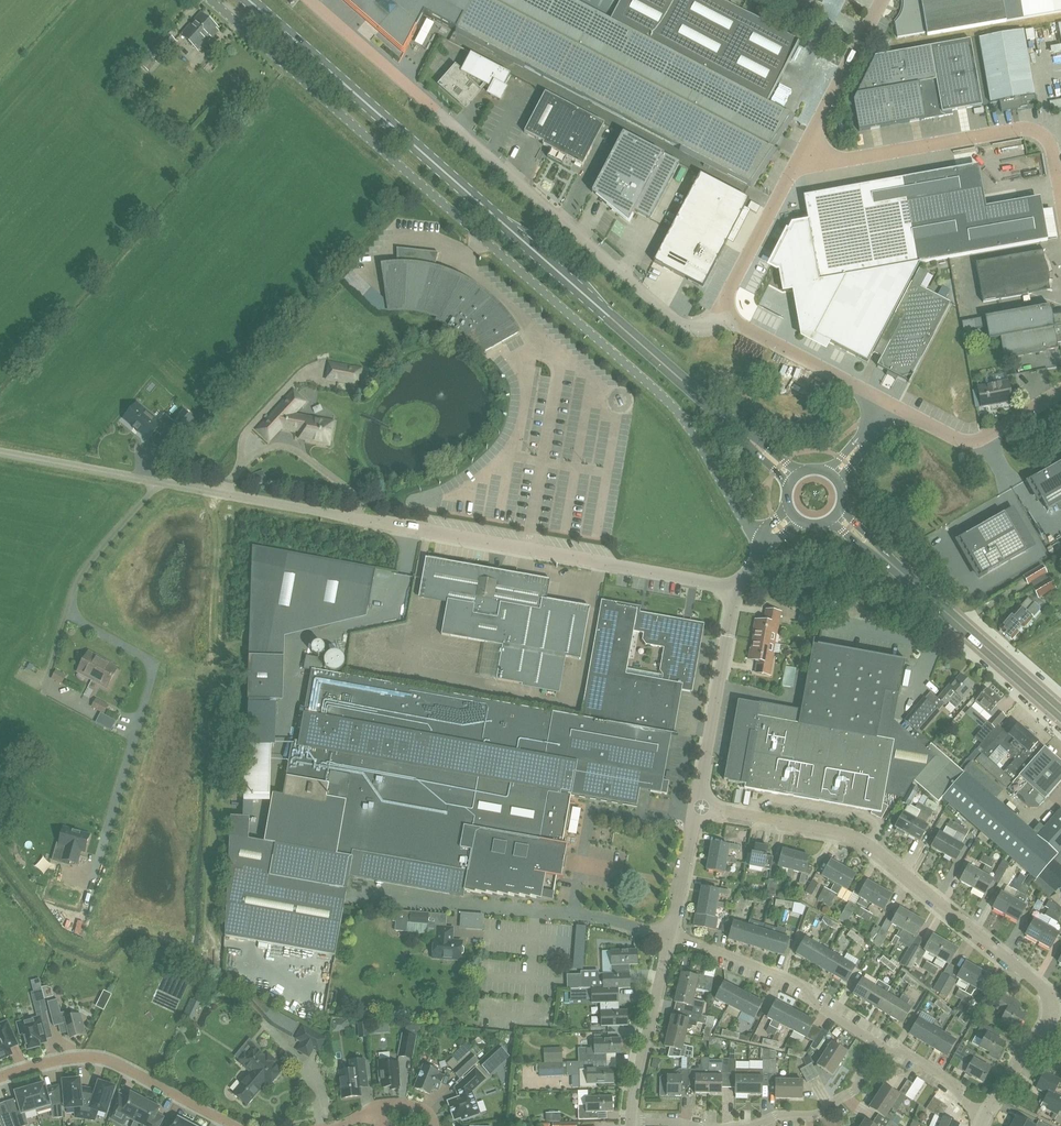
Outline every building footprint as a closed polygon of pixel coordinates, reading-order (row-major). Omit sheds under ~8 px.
[(407,47),(425,13),(454,28),(462,12),(438,0),(354,0),(407,47)] [(462,12),(454,28),(751,185),(774,151),(770,149),(791,117),(767,105),(611,22),(569,0),(438,0),(462,12)] [(611,22),(767,105),(800,43),(742,12),(718,0),(622,0),(611,22)] [(742,12),(748,0),(718,0),(742,12)] [(904,3),(904,8),(903,11),(902,13),(901,15),(900,17),(898,20),(896,23),(898,37),(927,32),(928,35),(1024,18),(1021,0),(904,0),(904,3)] [(190,42),(210,20),(201,13),(182,34),(190,42)] [(215,35),(219,31),(218,30),(219,28),(210,20),(190,42),(199,50),(214,34),(215,35)] [(1039,29),(1030,29),(1031,42),(1040,41),(1039,29)] [(1002,112),(1023,108),(1022,104),(1028,103),(1026,96),(1036,95),(1024,30),(980,38),(991,103),(1000,101),(1002,112)] [(953,110),(983,105),(971,39),(876,56),(854,101),(860,131),(954,114),(953,110)] [(484,85),(493,90),(493,89),(491,95),(500,99),(505,91),(503,89),(511,74),(472,52),(461,72),(484,85)] [(481,89),(484,85),(461,72),(460,71),(460,72),(461,73),(456,80),(455,79),(447,88),(446,87),(445,88),(466,106),(467,106),(466,105),(480,90),(481,89)] [(543,144),(583,165),(605,124),(545,92),(525,132),(544,142),(543,144)] [(1033,104),(1037,115),(1044,113),(1041,102),(1033,104)] [(650,220),(680,163),(623,134),(592,193),(629,222),(635,211),(650,220)] [(1048,158),(1047,153),(1031,155),(1029,138),(1024,139),(1027,161),(1048,158)] [(1004,172),(1011,171),(1009,144),(1002,144),(1004,172)] [(519,149),(514,158),(519,161),(524,152),(519,149)] [(778,254),(773,262),(779,265),(783,265),(785,275),(792,274),(794,285),(820,281),(830,279),(834,302),(816,335),(829,342),(868,363),(920,263),(1048,240),(1043,211),(1042,211),(966,224),(957,169),(871,184),(814,194),(805,196),(809,221),(802,222),(802,224),(794,226),(785,243),(786,244),(780,255),(778,254)] [(749,200),(700,174),(653,262),(703,288),(749,200)] [(1051,238),(1060,237),(1060,234),(1056,208),(1046,210),(1051,238)] [(616,229),(626,237),(632,228),(622,221),(616,229)] [(353,269),(344,279),(379,312),(393,310),(396,310),(399,310),(404,309),(407,310),(411,310),(415,311),(419,311),(422,312),(425,313),(429,314),(432,315),(436,316),(439,318),(437,321),(441,322),(443,323),(446,325),(449,327),(451,329),(456,332),(458,334),(461,336),(463,339),(466,337),(470,341),(472,344),(474,346),(476,349),(478,352),(479,355),(519,332),(511,321),(503,310),(494,301),(484,292),(473,284),(461,278),(449,273),(436,269),(435,268),(439,252),(398,247),(398,264),(383,266),(389,302),(353,269)] [(1050,278),(1050,275),(1049,271),(1049,268),(1048,264),(1046,261),(1045,258),(1043,251),(977,263),(984,302),(1050,290),(1049,284),(1050,281),(1050,278)] [(920,267),(912,282),(921,286),(928,272),(920,267)] [(773,286),(763,306),(792,320),(800,303),(786,296),(793,283),(785,278),(779,289),(773,286)] [(902,300),(875,352),(883,356),(878,364),(888,370),(887,372),(898,377),(899,375),(909,381),(936,331),(951,302),(945,299),(938,295),(921,286),(912,282),(902,300)] [(1005,359),(1059,349),(1051,305),(962,321),(964,331),(988,327),(990,339),(1001,337),(1005,359)] [(912,384),(908,393),(960,421),(965,412),(959,375),(926,358),(913,384),(912,384)] [(360,388),(364,368),(329,361),(326,380),(354,386),(354,387),(360,388)] [(1015,374),(1014,366),(1009,367),(1008,363),(1003,363),(1006,376),(1015,374)] [(982,406),(1012,400),(1009,381),(978,387),(982,406)] [(329,445),(333,422),(293,415),(305,401),(294,391),(258,430),(270,440),(279,430),(280,427),(300,431),(299,439),(329,445)] [(622,407),(631,400),(627,395),(619,403),(622,407)] [(131,412),(125,419),(134,427),(133,429),(134,429),(135,428),(138,431),(138,432),(138,433),(139,431),(149,439),(157,430),(163,436),(173,444),(194,420),(188,415),(182,421),(178,418),(168,430),(140,406),(133,414),(131,412)] [(1031,481),(1048,511),(1060,503),(1060,464),(1031,481)] [(973,558),(1017,531),(1006,513),(961,538),(973,558)] [(1028,551),(1017,531),(973,558),(983,576),(1028,551)] [(249,656),(285,657),(285,636),(367,617),(376,568),(253,545),(249,656)] [(392,547),(385,570),(396,573),(402,550),(392,547)] [(590,608),(547,600),(550,583),(428,561),(422,595),(447,599),(442,635),(503,645),(497,680),(558,691),(564,657),(581,660),(590,608)] [(1023,576),(1029,585),(1048,573),(1042,564),(1023,576)] [(1048,578),(1032,587),(1039,599),(1057,588),(1050,577),(1048,578)] [(1012,640),(1024,627),(1025,628),(1027,625),(1029,625),(1031,622),(1031,620),(1033,618),(1033,617),(1040,610),(1040,607),(1028,597),(1020,606),(1000,629),(1012,640)] [(691,692),(704,624),(641,613),(641,608),(602,601),(581,718),(672,734),(680,690),(691,692)] [(754,640),(773,643),(775,634),(777,635),(781,613),(767,610),(765,622),(756,620),(754,630),(756,630),(754,640)] [(773,643),(754,640),(752,650),(751,649),(750,660),(758,661),(756,673),(770,676),(774,653),(772,653),(773,643)] [(729,756),(725,781),(729,782),(729,783),(743,785),(742,788),(746,789),(789,796),(872,810),(870,812),(881,818),(888,805),(883,802),(884,795),(903,799),(908,790),(913,780),(914,781),(925,791),(939,802),(944,796),(964,773),(963,772),(959,768),(952,763),(951,761),(947,757),(933,744),(921,734),(916,729),(915,730),(909,736),(907,735),(894,722),(894,721),(905,660),(814,644),(802,711),(750,702),(739,700),(733,730),(729,756)] [(96,657),(88,653),(78,672),(92,680),(103,660),(96,656),(96,657)] [(665,780),(672,734),(581,718),(321,671),(324,659),(308,656),(305,668),(312,670),(301,735),(298,735),(298,732),(293,731),(283,795),(274,794),(265,842),(249,839),(250,817),(232,816),(226,936),(336,956),(350,875),(464,896),(465,891),(553,901),(557,876),(560,877),(561,868),(564,869),(567,856),(563,855),(565,844),(562,844),(571,795),(637,807),(641,789),(668,794),(670,781),(665,780)] [(248,700),(271,701),(283,701),(285,657),(249,656),(248,700)] [(112,665),(104,660),(103,660),(92,680),(107,688),(118,669),(112,666),(112,665)] [(797,689),(801,668),(790,667),(787,687),(797,689)] [(956,709),(965,699),(962,697),(973,685),(962,675),(953,684),(952,683),(938,698),(945,704),(948,701),(956,709)] [(1001,701),(987,689),(976,701),(993,716),(988,721),(995,728),(996,728),(1006,716),(998,710),(998,711),(994,708),(1001,701)] [(915,727),(921,732),(940,710),(924,696),(904,719),(915,727)] [(92,708),(97,711),(102,702),(96,699),(92,708)] [(271,701),(248,700),(247,746),(259,746),(272,747),(273,704),(271,704),(271,701)] [(101,712),(96,722),(111,730),(117,720),(101,712)] [(1034,738),(1035,735),(1029,730),(1025,731),(1018,725),(1009,734),(1010,735),(1005,740),(1001,745),(995,739),(1001,732),(996,728),(995,728),(977,749),(983,753),(988,758),(1000,745),(1015,759),(1003,772),(1014,782),(1045,747),(1044,748),(1038,743),(1038,742),(1034,738)] [(246,746),(244,802),(257,802),(259,746),(247,746),(246,746)] [(1014,782),(1008,789),(1030,808),(1038,808),(1060,781),(1060,761),(1045,747),(1014,782)] [(74,782),(77,771),(55,765),(52,776),(74,782)] [(1044,827),(1040,824),(1033,831),(964,773),(944,796),(1037,879),(1054,859),(1060,851),(1060,809),(1044,827)] [(912,785),(902,802),(908,805),(909,804),(918,789),(912,785)] [(754,806),(757,793),(751,792),(748,805),(754,806)] [(903,812),(895,827),(897,828),(896,831),(904,835),(905,833),(907,834),(916,819),(920,812),(923,806),(918,803),(916,807),(909,804),(908,805),(904,813),(903,812)] [(933,811),(923,806),(920,812),(929,817),(933,811)] [(925,825),(916,819),(907,834),(919,841),(928,826),(925,825)] [(950,821),(947,827),(956,832),(961,822),(957,819),(954,823),(950,821)] [(961,822),(956,832),(966,837),(969,831),(960,826),(961,822)] [(62,845),(58,859),(77,865),(81,851),(85,852),(90,835),(65,827),(60,844),(62,845)] [(943,854),(952,839),(939,832),(931,847),(943,854)] [(952,839),(943,854),(956,861),(964,846),(952,839)] [(738,850),(739,845),(730,844),(730,846),(713,842),(711,854),(728,857),(730,849),(738,850)] [(772,870),(774,859),(767,857),(769,848),(756,845),(754,853),(753,853),(750,866),(772,870)] [(790,880),(797,853),(783,850),(778,868),(790,871),(787,879),(790,880)] [(797,853),(790,880),(792,881),(794,872),(802,874),(799,883),(805,884),(807,874),(806,874),(810,857),(797,853)] [(736,864),(737,858),(711,854),(708,867),(726,870),(727,862),(736,864)] [(979,861),(985,864),(989,858),(983,855),(979,861)] [(981,872),(973,887),(985,894),(994,879),(988,876),(991,871),(990,870),(995,861),(989,858),(985,864),(981,872)] [(1054,859),(1037,879),(1033,883),(1034,884),(1050,897),(1060,885),(1060,865),(1054,859)] [(835,883),(844,867),(831,860),(823,876),(835,883)] [(1002,878),(1010,864),(1003,860),(995,874),(1002,878)] [(973,887),(981,872),(969,865),(961,881),(973,887)] [(838,895),(843,887),(847,890),(856,874),(844,867),(835,883),(830,891),(826,898),(824,903),(830,906),(837,894),(838,895)] [(1007,886),(1003,893),(1001,892),(993,907),(1006,914),(1014,899),(1018,892),(1022,885),(1026,877),(1021,873),(1012,888),(1007,886)] [(769,879),(767,894),(766,894),(775,895),(778,880),(769,879)] [(812,896),(819,884),(813,880),(806,892),(812,896)] [(871,903),(880,888),(868,881),(859,896),(871,903)] [(1022,885),(1018,892),(1025,895),(1028,889),(1022,885)] [(729,895),(729,891),(719,889),(719,890),(703,887),(701,899),(718,902),(719,894),(729,895)] [(821,895),(826,898),(830,891),(825,887),(821,895)] [(892,894),(880,888),(871,903),(883,910),(892,894)] [(1014,899),(1006,914),(1018,921),(1026,906),(1023,904),(1027,897),(1018,892),(1014,899)] [(715,918),(716,909),(717,907),(726,909),(727,904),(718,902),(701,899),(697,915),(696,915),(694,926),(716,930),(718,918),(715,918)] [(1058,905),(1049,900),(1045,907),(1049,909),(1054,912),(1058,905)] [(846,924),(857,906),(849,901),(839,920),(846,924)] [(793,908),(792,911),(803,914),(806,906),(800,904),(794,903),(793,908)] [(896,945),(913,915),(900,907),(892,923),(897,926),(896,928),(899,930),(897,936),(896,935),(891,944),(895,946),(896,945)] [(857,915),(862,918),(867,911),(861,908),(857,915)] [(1045,915),(1051,919),(1055,912),(1054,912),(1049,909),(1045,915)] [(429,913),(394,910),(393,921),(396,921),(395,931),(408,932),(408,923),(429,925),(429,913)] [(873,915),(867,911),(862,918),(869,922),(873,915)] [(1051,919),(1057,922),(1060,915),(1055,911),(1055,912),(1051,919)] [(483,915),(467,914),(466,929),(482,931),(483,915)] [(901,949),(906,941),(905,941),(909,933),(917,937),(925,922),(913,915),(896,945),(895,946),(901,949)] [(743,944),(750,920),(737,916),(734,922),(729,940),(743,944)] [(821,922),(829,926),(830,925),(832,921),(824,917),(821,922)] [(1038,941),(1047,926),(1034,919),(1026,935),(1038,941)] [(757,948),(762,930),(764,924),(750,920),(743,944),(757,948)] [(839,925),(832,921),(830,925),(829,926),(837,930),(839,925)] [(764,924),(762,930),(757,948),(770,952),(776,935),(770,933),(772,927),(764,924)] [(1047,926),(1038,941),(1051,948),(1059,933),(1047,926)] [(776,935),(770,952),(784,956),(790,939),(785,937),(786,930),(778,927),(775,935),(776,935)] [(464,948),(462,947),(463,942),(452,941),(453,929),(439,928),(438,940),(435,940),(433,957),(461,959),(462,955),(464,953),(464,948)] [(874,941),(882,945),(889,932),(882,928),(874,941)] [(858,936),(851,930),(847,935),(854,941),(858,936)] [(937,957),(946,942),(933,935),(924,950),(937,957)] [(865,941),(858,936),(854,941),(861,946),(865,941)] [(810,961),(818,945),(806,938),(797,953),(810,961)] [(946,942),(937,957),(949,964),(958,949),(946,942)] [(818,945),(810,961),(822,968),(831,952),(818,945)] [(900,964),(907,967),(907,968),(918,948),(912,945),(900,964)] [(834,947),(831,953),(831,952),(822,968),(834,975),(843,959),(843,960),(847,954),(834,947)] [(925,952),(918,948),(907,968),(913,971),(925,952)] [(630,964),(638,964),(637,950),(610,951),(611,973),(598,974),(598,971),(581,972),(581,975),(567,976),(567,990),(570,989),(581,989),(591,989),(593,989),(605,988),(618,988),(630,988),(630,964)] [(890,961),(884,956),(884,955),(880,960),(887,966),(890,961)] [(856,967),(843,960),(843,959),(834,975),(847,982),(856,967)] [(897,967),(890,962),(887,966),(894,972),(897,967)] [(933,965),(927,962),(922,969),(928,972),(933,965)] [(970,985),(979,969),(966,962),(957,978),(970,985)] [(933,965),(928,972),(935,976),(939,968),(933,965)] [(975,990),(976,991),(977,989),(982,992),(991,977),(979,969),(970,985),(965,992),(961,999),(967,1003),(972,996),(975,990)] [(927,975),(921,972),(918,977),(923,981),(927,975)] [(943,973),(933,989),(941,994),(950,977),(943,973)] [(679,988),(696,992),(698,984),(706,986),(705,991),(711,992),(714,982),(714,978),(695,974),(695,977),(682,974),(679,988)] [(913,979),(906,974),(903,978),(910,984),(913,979)] [(957,981),(950,977),(941,994),(948,998),(957,981)] [(865,1001),(874,986),(862,978),(853,994),(865,1001)] [(920,985),(913,979),(910,984),(916,990),(920,985)] [(729,1006),(737,990),(724,983),(716,999),(729,1006)] [(874,986),(865,1001),(878,1008),(887,993),(874,986)] [(591,989),(592,1003),(600,1003),(601,1026),(628,1025),(627,1010),(619,1011),(618,988),(605,988),(593,989),(591,989)] [(708,1017),(703,1016),(706,1003),(694,1000),(696,992),(679,988),(675,1003),(676,1003),(675,1010),(708,1018),(708,1017)] [(42,989),(32,992),(36,1008),(46,1005),(45,999),(42,989)] [(581,989),(570,989),(571,1001),(581,1000),(581,989)] [(959,989),(955,996),(961,999),(965,992),(959,989)] [(742,1012),(750,996),(737,990),(729,1006),(742,1012)] [(111,995),(104,992),(100,999),(107,1003),(111,995)] [(887,993),(878,1008),(890,1016),(899,1000),(887,993)] [(912,1008),(907,1005),(911,999),(903,995),(900,1001),(899,1000),(890,1016),(903,1023),(912,1008)] [(1018,1028),(1025,1016),(1018,1012),(1020,1007),(1016,1005),(1017,1003),(1004,995),(997,1008),(1006,1013),(1001,1021),(1010,1025),(1011,1024),(1018,1028)] [(750,996),(742,1012),(755,1019),(763,1003),(750,996)] [(54,1026),(59,1025),(67,1023),(71,1038),(86,1034),(81,1014),(66,1018),(65,1012),(61,1013),(58,999),(48,1002),(54,1026)] [(945,1005),(938,999),(934,1004),(941,1010),(945,1005)] [(770,1026),(778,1030),(781,1024),(781,1025),(789,1009),(776,1002),(768,1018),(772,1020),(770,1026)] [(966,1005),(961,1002),(957,1010),(961,1012),(966,1005)] [(952,1010),(945,1005),(942,1010),(949,1015),(952,1010)] [(789,1009),(781,1025),(794,1031),(802,1015),(789,1009)] [(690,1030),(692,1029),(693,1026),(697,1027),(698,1023),(706,1024),(708,1018),(675,1010),(673,1017),(672,1016),(669,1031),(686,1035),(688,1030),(690,1030)] [(46,1012),(37,1014),(39,1021),(30,1023),(29,1020),(18,1023),(21,1034),(24,1033),(28,1049),(40,1046),(39,1043),(46,1041),(43,1028),(50,1027),(46,1012)] [(966,1024),(970,1018),(963,1013),(959,1018),(966,1024)] [(815,1022),(802,1015),(794,1031),(807,1038),(815,1022)] [(922,1042),(932,1027),(919,1019),(910,1034),(922,1042)] [(981,1022),(975,1019),(972,1025),(978,1028),(981,1022)] [(1,1060),(2,1058),(11,1054),(9,1048),(17,1044),(7,1022),(0,1025),(0,1060),(1,1060)] [(368,1023),(358,1023),(360,1039),(370,1038),(368,1023)] [(1005,1043),(998,1039),(1001,1033),(993,1029),(983,1023),(975,1036),(983,1040),(980,1046),(997,1056),(1005,1043)] [(304,1026),(297,1038),(320,1051),(326,1039),(304,1026)] [(932,1027),(922,1042),(935,1049),(944,1034),(932,1027)] [(829,1033),(822,1029),(812,1045),(819,1049),(829,1033)] [(686,1035),(669,1031),(665,1046),(671,1048),(669,1057),(674,1057),(682,1057),(690,1058),(693,1058),(694,1048),(684,1046),(686,1035)] [(417,1037),(404,1034),(399,1056),(412,1059),(417,1037)] [(944,1034),(935,1049),(947,1057),(956,1041),(944,1034)] [(579,1048),(579,1062),(599,1061),(608,1061),(608,1053),(622,1053),(621,1039),(595,1040),(596,1047),(579,1048)] [(825,1053),(840,1063),(848,1052),(832,1042),(825,1053)] [(24,1044),(15,1048),(19,1060),(28,1057),(24,1044)] [(964,1063),(970,1065),(966,1072),(983,1081),(990,1068),(963,1053),(967,1047),(961,1044),(953,1057),(964,1063)] [(563,1047),(544,1048),(545,1063),(563,1062),(563,1047)] [(253,1071),(266,1082),(270,1085),(274,1080),(277,1080),(281,1075),(281,1073),(282,1071),(274,1064),(276,1061),(268,1054),(265,1057),(257,1049),(251,1057),(247,1054),(240,1062),(252,1072),(253,1071)] [(806,1052),(789,1049),(788,1054),(803,1058),(806,1052)] [(840,1063),(825,1053),(818,1065),(833,1075),(840,1063)] [(453,1071),(460,1079),(480,1062),(473,1054),(453,1071)] [(682,1085),(689,1086),(689,1072),(690,1058),(682,1057),(682,1069),(679,1069),(675,1072),(676,1075),(667,1075),(665,1075),(665,1076),(663,1076),(661,1078),(661,1080),(660,1095),(682,1096),(682,1085)] [(689,1072),(689,1086),(695,1086),(695,1093),(709,1093),(710,1068),(710,1058),(701,1058),(701,1075),(696,1075),(696,1072),(689,1072)] [(710,1068),(709,1093),(722,1093),(723,1073),(730,1074),(730,1059),(723,1059),(723,1068),(710,1068)] [(730,1059),(730,1074),(736,1074),(735,1094),(749,1094),(750,1069),(736,1068),(736,1059),(730,1059)] [(750,1069),(749,1094),(762,1094),(763,1074),(770,1074),(770,1068),(770,1060),(764,1059),(763,1069),(750,1069)] [(340,1072),(343,1098),(361,1096),(360,1088),(367,1087),(364,1060),(351,1061),(352,1070),(340,1072)] [(390,1087),(391,1089),(399,1088),(399,1086),(400,1086),(398,1063),(391,1063),(391,1060),(379,1061),(380,1071),(378,1071),(379,1081),(381,1081),(381,1087),(390,1087)] [(580,1075),(580,1088),(596,1087),(596,1083),(614,1082),(614,1068),(600,1068),(599,1061),(563,1062),(539,1063),(540,1077),(580,1075)] [(806,1066),(814,1079),(819,1076),(812,1063),(806,1066)] [(419,1079),(415,1089),(430,1094),(432,1087),(439,1090),(445,1077),(438,1074),(439,1071),(438,1071),(439,1069),(426,1064),(425,1066),(424,1066),(423,1070),(420,1069),(417,1078),(419,1079)] [(814,1079),(806,1066),(801,1069),(808,1082),(814,1079)] [(486,1079),(477,1068),(457,1086),(461,1097),(448,1101),(455,1121),(461,1118),(462,1121),(481,1114),(473,1091),(486,1079)] [(1044,1070),(1044,1071),(1036,1087),(1047,1094),(1050,1089),(1054,1091),(1060,1079),(1044,1070)] [(253,1071),(252,1072),(234,1093),(239,1098),(240,1100),(243,1103),(245,1103),(247,1104),(266,1082),(253,1071)] [(85,1118),(89,1088),(80,1087),(80,1080),(78,1080),(78,1078),(70,1078),(70,1081),(64,1081),(67,1107),(75,1107),(76,1117),(85,1118)] [(789,1098),(790,1080),(776,1080),(776,1098),(789,1098)] [(790,1080),(789,1098),(803,1099),(803,1081),(790,1080)] [(900,1092),(901,1093),(905,1096),(913,1083),(908,1080),(900,1092)] [(89,1088),(85,1118),(95,1120),(98,1110),(106,1112),(114,1087),(109,1085),(109,1083),(102,1081),(101,1083),(100,1083),(98,1089),(89,1088)] [(35,1084),(35,1086),(30,1087),(37,1113),(53,1108),(54,1118),(63,1118),(61,1086),(47,1090),(45,1083),(43,1084),(42,1082),(35,1084)] [(897,1099),(899,1095),(884,1085),(877,1096),(898,1110),(903,1103),(897,1099)] [(17,1091),(15,1092),(20,1109),(10,1112),(15,1125),(26,1125),(24,1118),(26,1117),(25,1113),(36,1110),(37,1113),(30,1087),(24,1089),(23,1087),(16,1089),(17,1091)] [(1050,1089),(1047,1094),(1042,1102),(1048,1105),(1045,1108),(1058,1115),(1060,1109),(1060,1095),(1054,1091),(1050,1089)] [(135,1121),(145,1101),(141,1098),(142,1096),(133,1092),(132,1094),(131,1093),(128,1099),(119,1094),(111,1118),(123,1124),(127,1117),(135,1121)] [(579,1105),(579,1110),(579,1120),(600,1119),(599,1111),(613,1111),(613,1096),(587,1097),(587,1104),(579,1105)] [(898,1110),(877,1096),(869,1108),(888,1120),(885,1125),(887,1125),(899,1125),(893,1122),(897,1115),(896,1114),(898,1110)] [(135,1121),(144,1125),(159,1125),(164,1118),(157,1114),(160,1108),(158,1107),(159,1105),(151,1101),(150,1103),(145,1101),(135,1121)] [(0,1123),(1,1125),(15,1125),(10,1112),(1,1116),(0,1115),(0,1123)] [(1012,1125),(1035,1125),(1018,1116),(1012,1125)] [(192,1125),(187,1122),(188,1120),(181,1117),(180,1119),(179,1118),(176,1124),(169,1120),(166,1125),(192,1125)] [(959,1124),(943,1117),(939,1125),(959,1125),(959,1124)]
